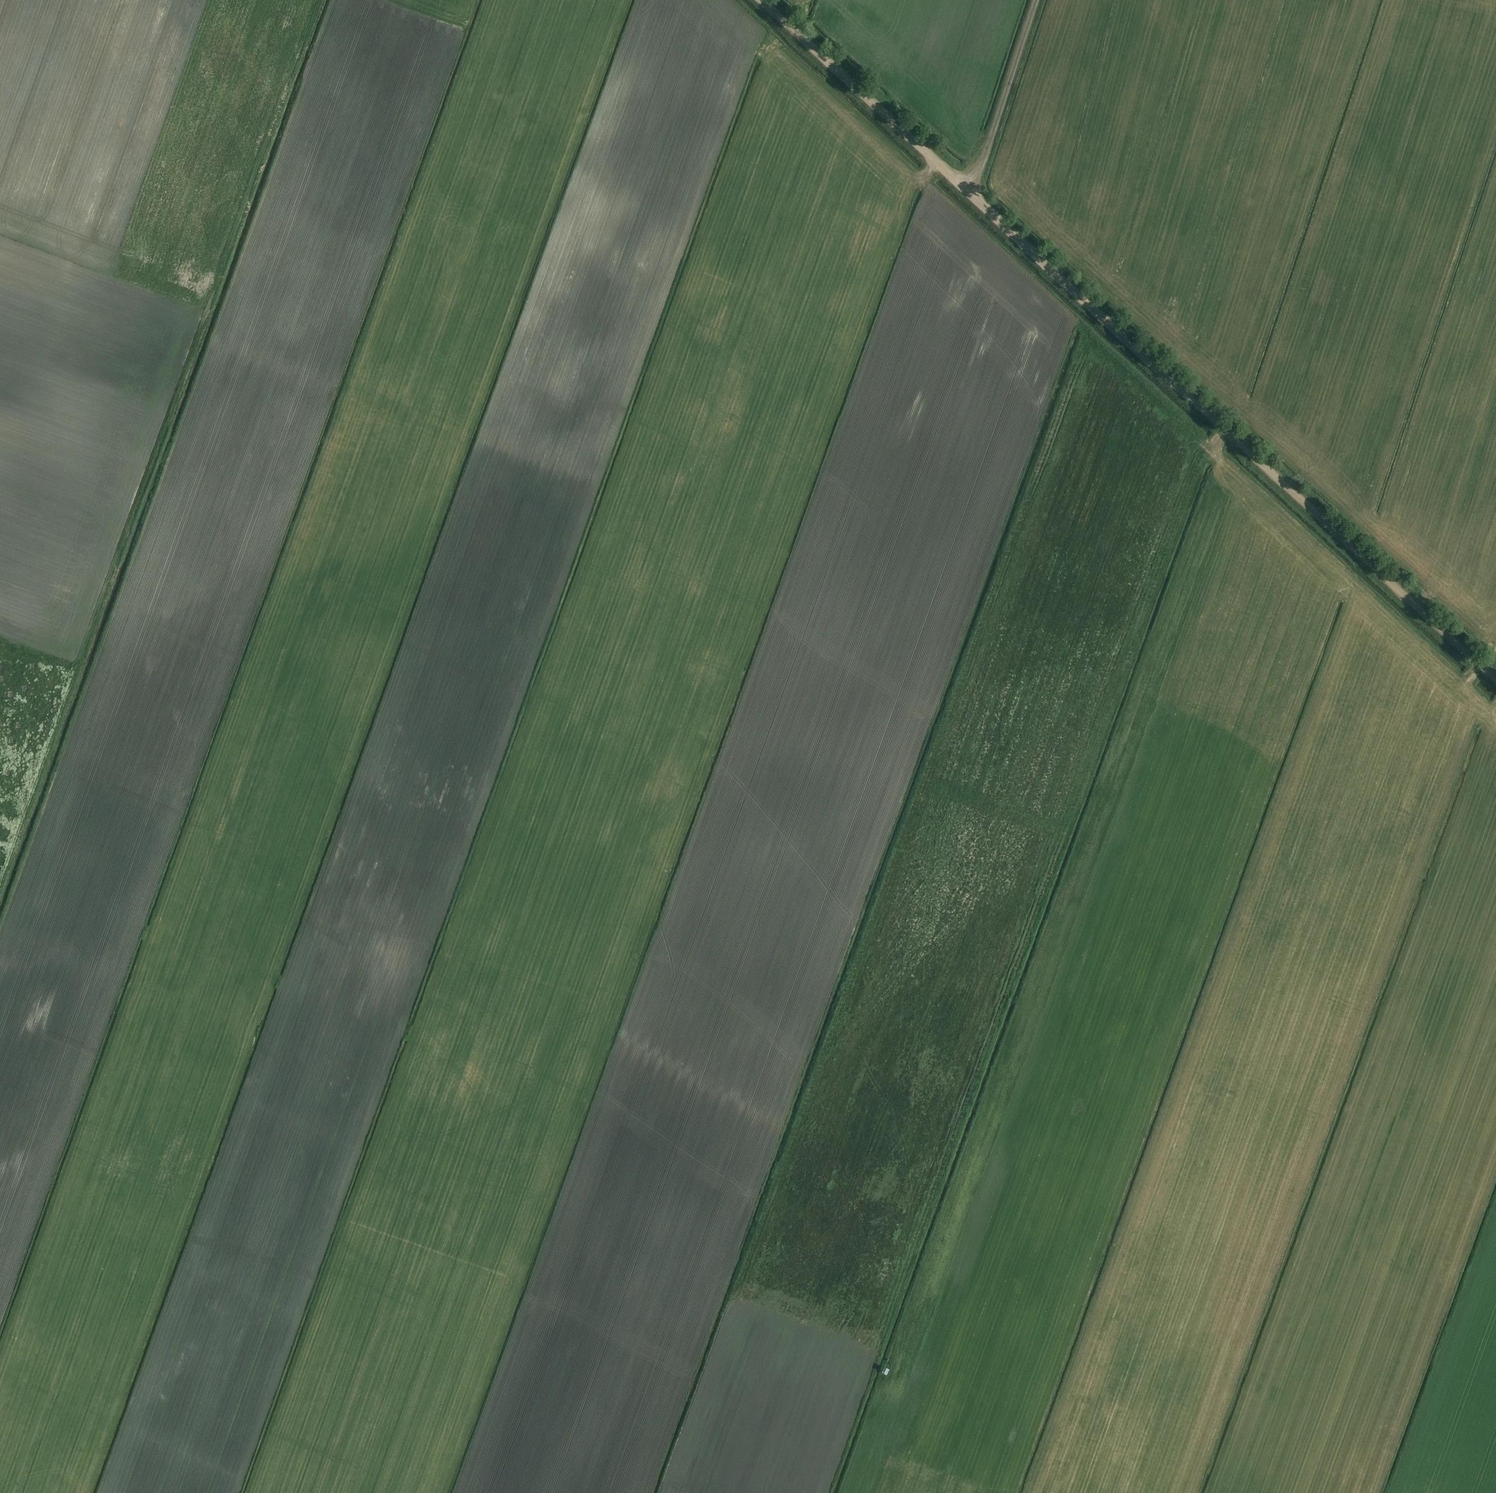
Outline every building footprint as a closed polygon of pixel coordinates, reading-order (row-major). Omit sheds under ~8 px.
[(875,106),(871,110),(877,116),(881,113),(875,106)]
